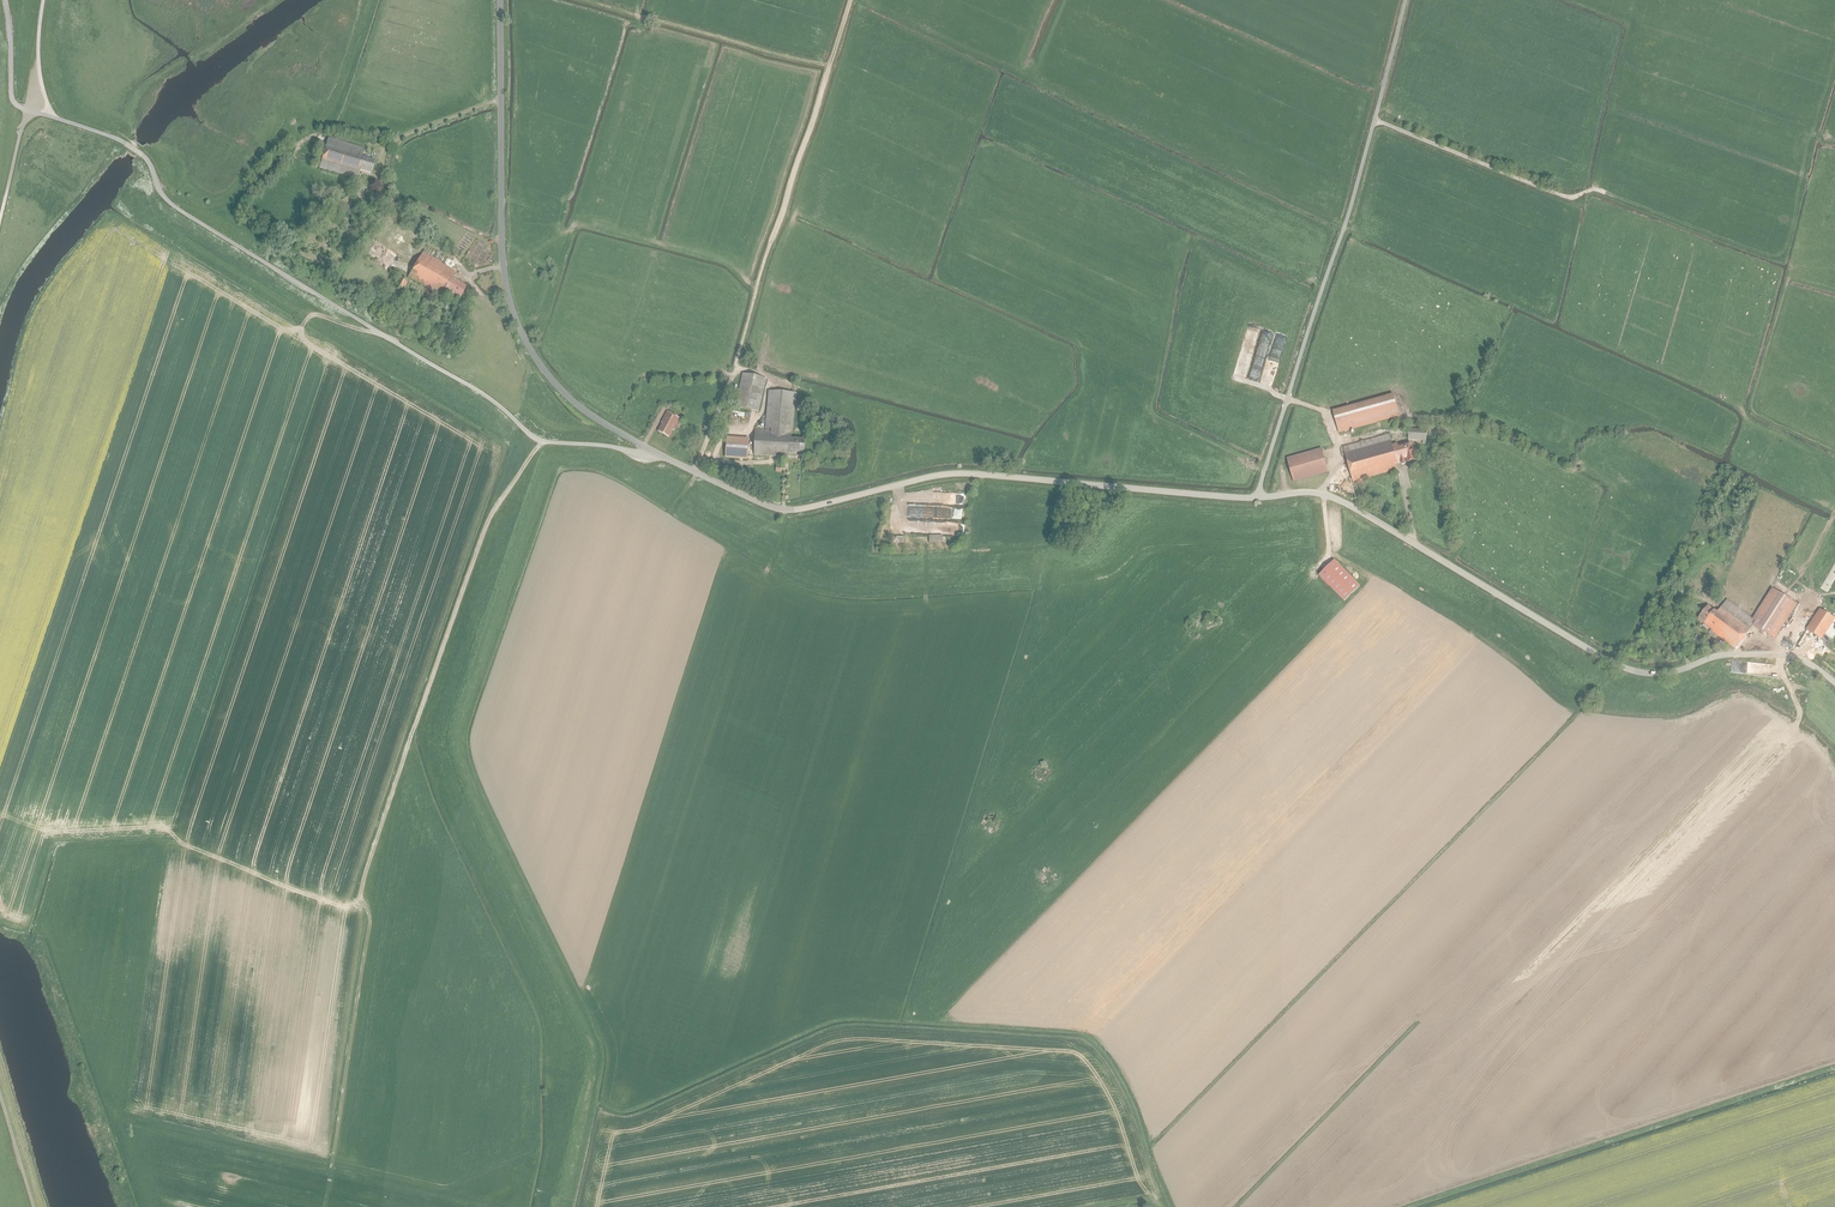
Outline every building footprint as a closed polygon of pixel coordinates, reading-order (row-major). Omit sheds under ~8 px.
[(357,172),(370,175),(374,161),(361,157),(364,149),(327,139),(319,169),(355,179),(357,172)] [(444,291),(458,299),(465,288),(451,279),(455,272),(422,253),(408,278),(441,297),(444,291)] [(400,293),(408,281),(400,276),(392,288),(400,293)] [(1244,376),(1259,380),(1273,332),(1263,329),(1257,350),(1253,349),(1252,351),(1255,352),(1252,364),(1248,363),(1246,370),(1244,376)] [(759,411),(765,380),(742,375),(736,407),(759,411)] [(781,454),(802,456),(804,440),(790,439),(794,395),(768,393),(765,431),(755,430),(753,455),(781,457),(781,454)] [(1333,414),(1339,433),(1399,416),(1393,396),(1333,414)] [(656,432),(668,439),(679,420),(666,413),(660,424),(661,424),(656,432)] [(1408,429),(1407,440),(1422,441),(1422,444),(1425,444),(1426,430),(1408,429)] [(1353,484),(1416,466),(1410,445),(1394,449),(1389,432),(1343,445),(1353,484)] [(747,440),(726,438),(724,458),(746,460),(747,440)] [(1288,459),(1294,482),(1329,473),(1323,449),(1288,459)] [(1344,602),(1359,587),(1334,562),(1318,577),(1344,602)] [(1830,592),(1834,580),(1834,562),(1822,588),(1830,592)] [(1696,620),(1734,647),(1751,624),(1773,639),(1796,605),(1770,589),(1751,619),(1726,601),(1717,613),(1707,606),(1696,620)] [(1805,630),(1819,640),(1832,619),(1817,610),(1805,630)] [(1755,665),(1755,673),(1765,674),(1765,665),(1755,665)]
